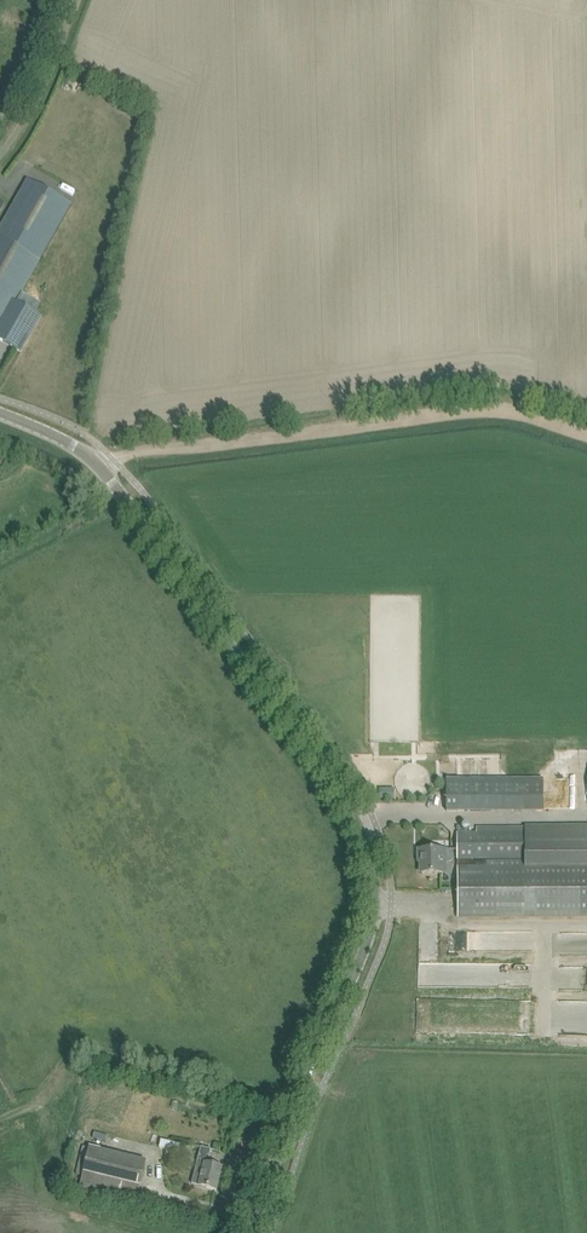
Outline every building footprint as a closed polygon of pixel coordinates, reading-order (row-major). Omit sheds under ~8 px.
[(20,295),(72,205),(28,179),(0,228),(0,340),(21,352),(41,316),(12,299),(15,292),(20,295)] [(543,779),(446,779),(446,810),(523,810),(542,810),(543,779)] [(525,825),(476,826),(476,831),(458,832),(460,916),(534,916),(583,916),(583,917),(586,917),(586,825),(525,825)] [(445,849),(434,849),(421,849),(422,873),(441,873),(441,862),(446,862),(445,861),(450,861),(453,858),(452,849),(445,849)] [(420,925),(419,961),(439,962),(440,926),(420,925)] [(535,946),(535,930),(515,931),(516,947),(535,946)] [(568,935),(568,956),(586,955),(586,934),(568,935)] [(465,984),(465,964),(440,963),(439,983),(465,984)] [(89,1147),(79,1187),(136,1201),(145,1161),(89,1147)] [(194,1184),(197,1185),(216,1190),(222,1167),(207,1164),(211,1149),(203,1147),(194,1184)]
